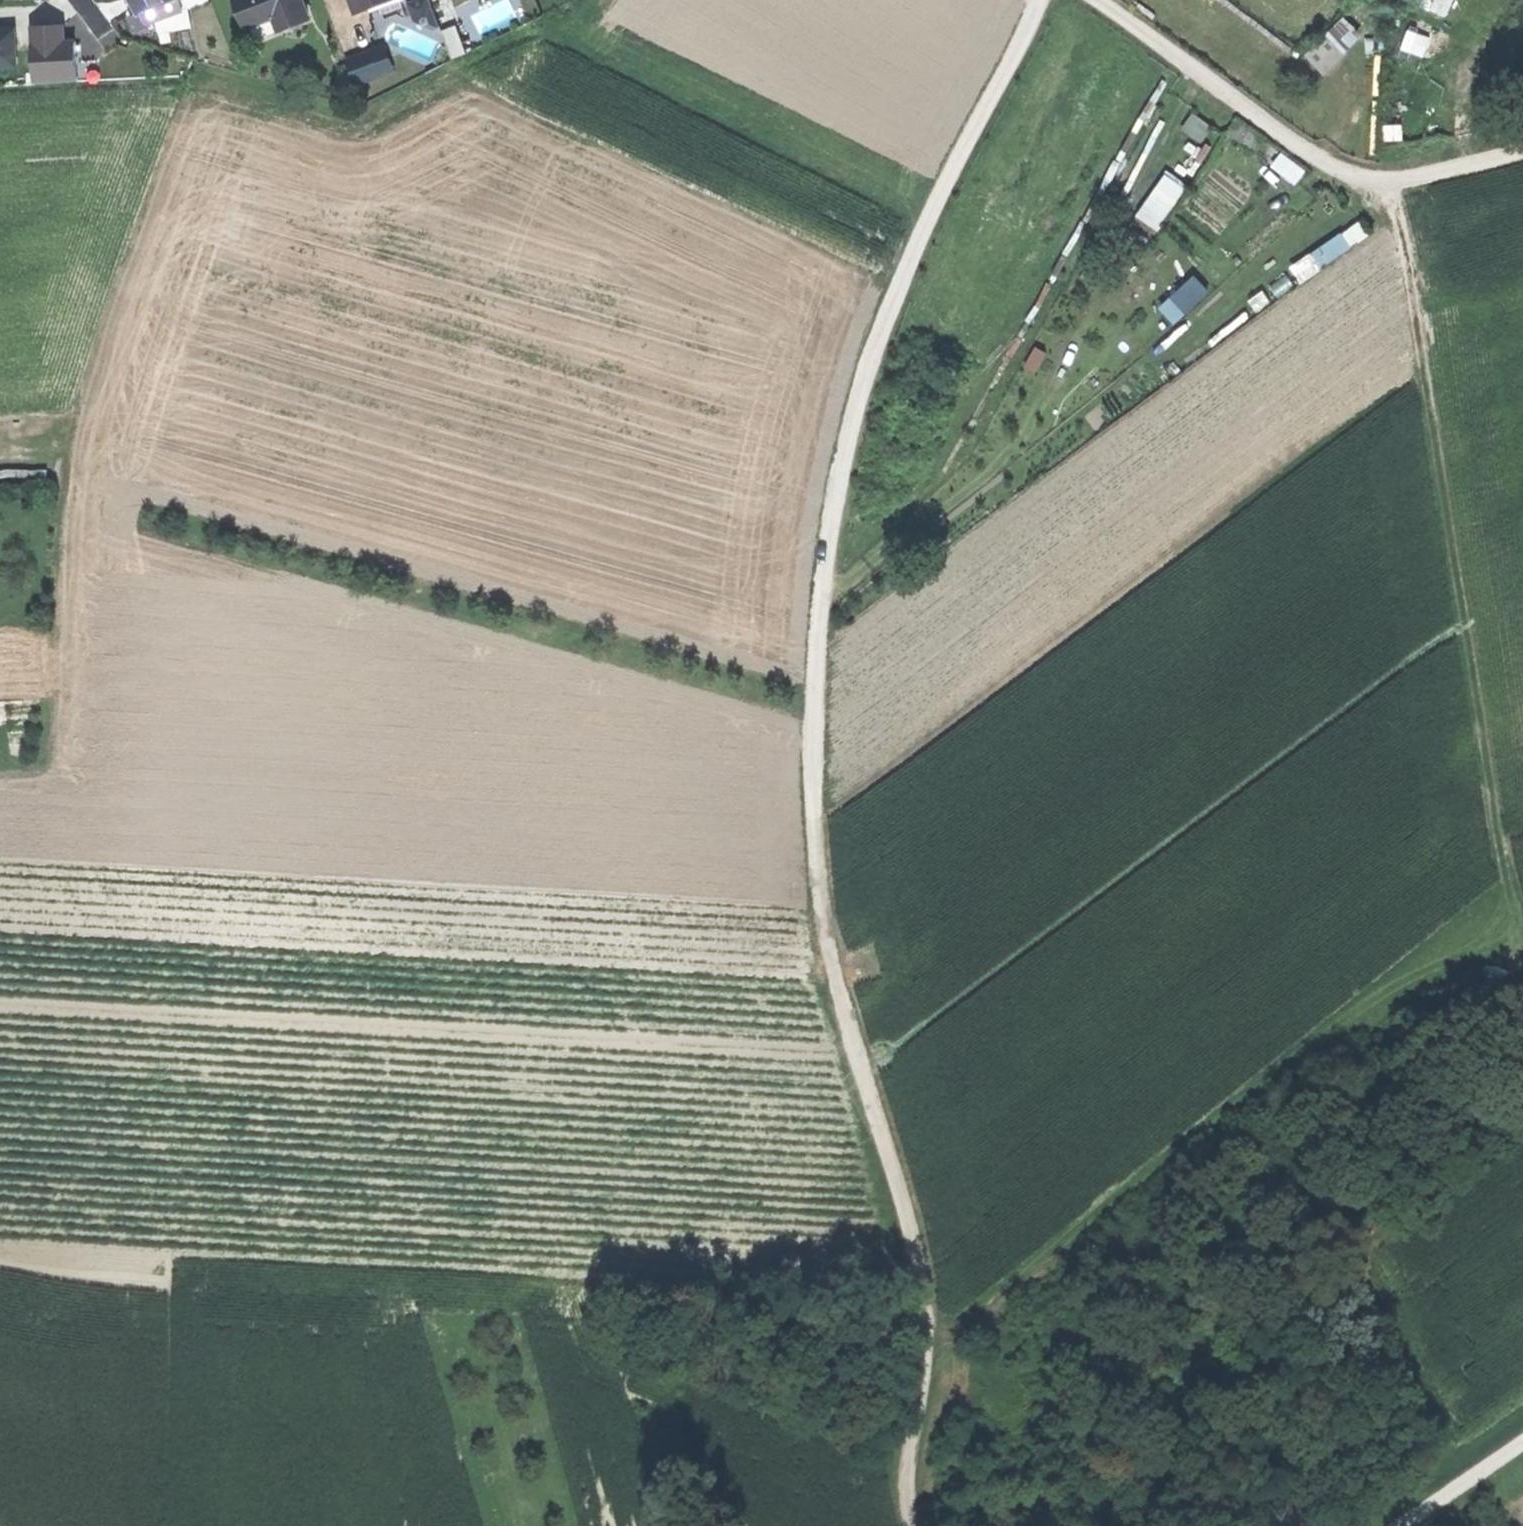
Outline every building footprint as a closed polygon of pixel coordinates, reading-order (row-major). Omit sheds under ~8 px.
[(137,15),(146,12),(177,0),(178,0),(132,0),(137,15)] [(181,13),(177,0),(146,12),(150,24),(181,13)] [(250,26),(275,17),(280,28),(310,17),(304,0),(241,0),(250,26)] [(355,11),(375,3),(384,0),(351,0),(355,11)] [(375,3),(378,9),(401,0),(384,0),(375,3)] [(135,29),(150,24),(146,12),(137,15),(131,17),(135,29)] [(1328,29),(1345,46),(1360,30),(1344,14),(1328,29)] [(78,37),(77,21),(35,22),(37,80),(95,79),(94,36),(78,37)] [(441,31),(452,59),(465,54),(455,26),(441,31)] [(17,64),(16,28),(0,29),(0,64),(17,64)] [(384,51),(372,55),(381,82),(393,77),(384,51)] [(344,64),(353,91),(381,82),(372,55),(344,64)] [(1136,212),(1157,227),(1186,186),(1164,171),(1136,212)] [(1193,272),(1158,303),(1172,319),(1208,288),(1193,272)]
